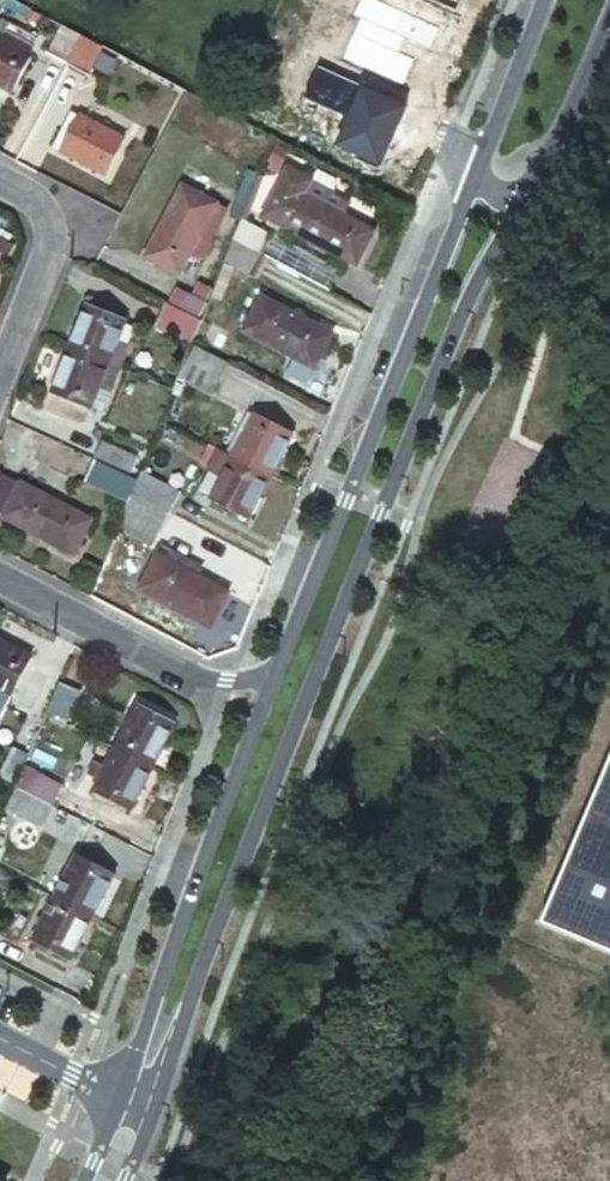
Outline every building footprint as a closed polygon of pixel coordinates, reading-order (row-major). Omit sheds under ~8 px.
[(0,34),(0,83),(11,89),(32,51),(28,50),(36,33),(10,20),(2,35),(0,34)] [(48,49),(68,59),(82,33),(62,23),(48,49)] [(82,33),(68,59),(89,71),(103,44),(82,33)] [(371,81),(359,76),(339,77),(331,83),(321,96),(322,111),(328,124),(339,133),(355,135),(367,131),(378,118),(381,106),(379,92),(371,81)] [(71,107),(52,143),(104,170),(122,134),(71,107)] [(183,182),(144,251),(180,272),(218,202),(183,182)] [(288,182),(271,215),(355,260),(373,226),(288,182)] [(242,218),(233,239),(262,254),(274,236),(242,218)] [(262,254),(233,239),(225,262),(252,278),(265,256),(262,254)] [(181,291),(174,303),(202,317),(215,286),(202,281),(196,299),(181,291)] [(260,290),(241,324),(314,363),(333,329),(260,290)] [(87,301),(69,346),(107,361),(124,318),(87,301)] [(202,317),(174,303),(162,325),(192,341),(202,317)] [(228,360),(197,344),(183,370),(214,387),(228,360)] [(107,361),(69,346),(51,389),(89,405),(90,403),(98,384),(109,389),(119,365),(107,361)] [(90,403),(101,408),(109,389),(98,384),(90,403)] [(259,411),(236,452),(271,471),(293,430),(259,411)] [(96,434),(86,455),(131,476),(141,455),(96,434)] [(236,452),(223,445),(212,466),(224,472),(213,493),(248,512),(271,471),(236,452)] [(133,491),(137,479),(131,476),(86,455),(76,476),(128,500),(133,491)] [(212,466),(201,484),(214,491),(224,472),(212,466)] [(141,468),(137,479),(133,491),(169,510),(180,489),(141,468)] [(19,480),(3,471),(0,476),(0,510),(3,511),(19,480)] [(92,518),(19,480),(3,511),(2,513),(74,551),(92,518)] [(169,510),(133,491),(128,500),(117,528),(150,545),(169,510)] [(161,545),(158,552),(201,575),(205,568),(161,545)] [(201,575),(158,552),(140,585),(210,622),(228,589),(201,575)] [(0,636),(0,701),(5,703),(11,691),(12,692),(32,653),(0,636)] [(60,676),(47,708),(65,717),(81,687),(60,676)] [(137,703),(116,742),(153,762),(173,722),(137,703)] [(153,762),(116,742),(107,759),(97,754),(92,764),(102,769),(95,785),(132,803),(153,762)] [(0,769),(0,772),(14,779),(26,750),(11,744),(0,769)] [(16,783),(54,802),(64,782),(24,762),(16,783)] [(544,923),(609,951),(609,765),(544,923)] [(43,823),(54,802),(16,783),(7,805),(43,823)] [(35,837),(43,823),(7,805),(0,819),(35,837)] [(76,853),(55,893),(91,911),(112,871),(76,853)] [(91,911),(55,893),(33,936),(69,955),(91,911)]
